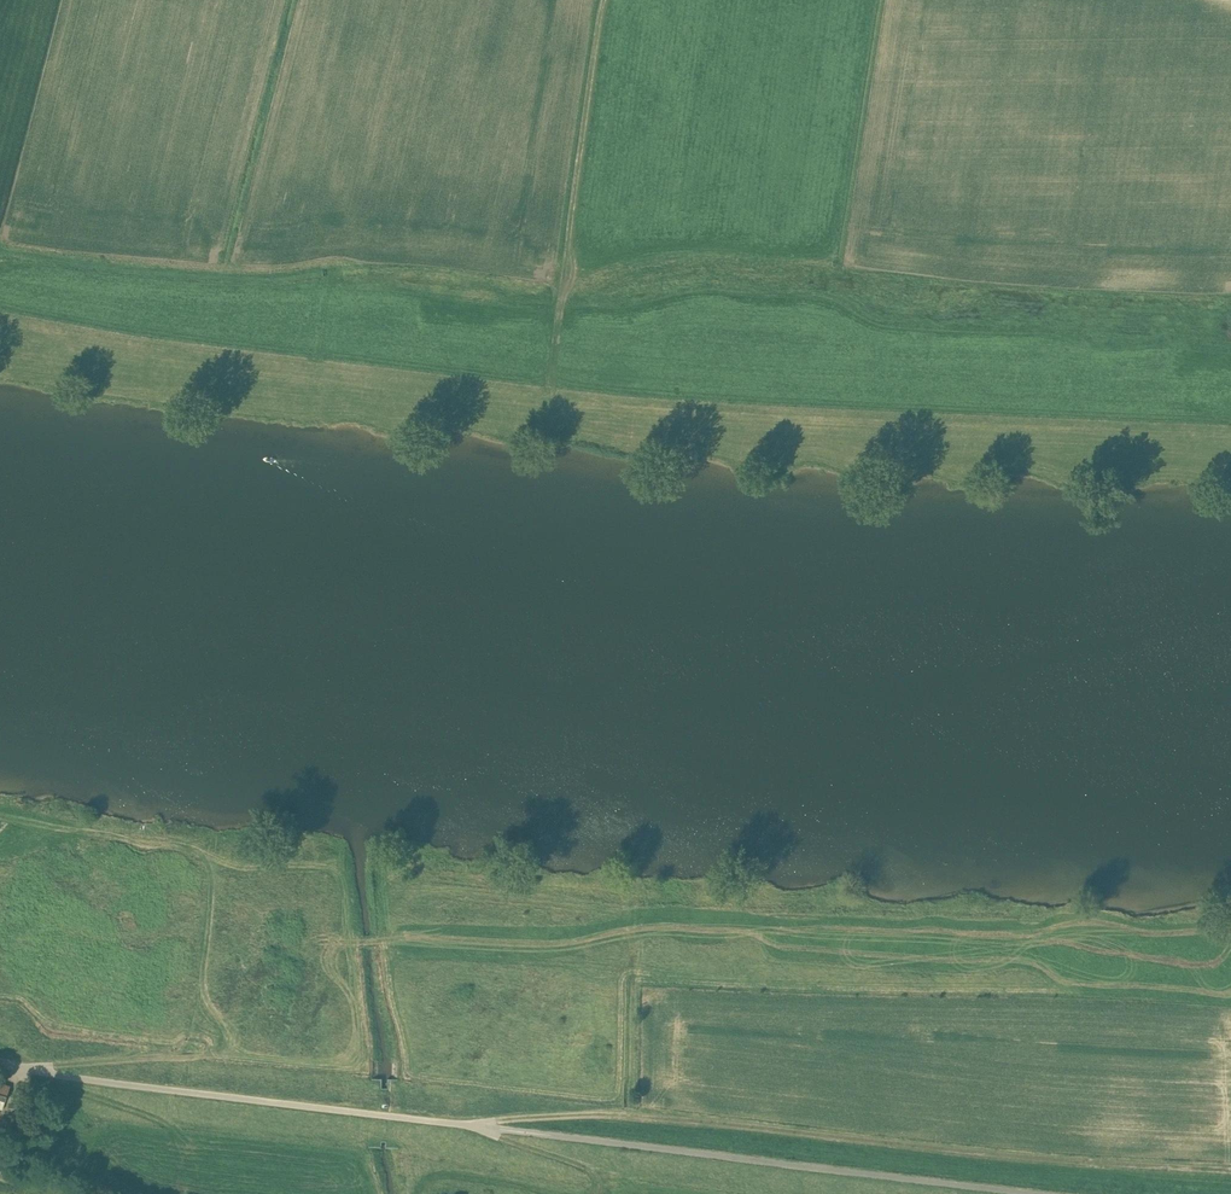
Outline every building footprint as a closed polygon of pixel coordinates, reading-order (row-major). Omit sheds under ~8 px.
[(6,1100),(10,1086),(0,1083),(0,1098),(6,1100)]
